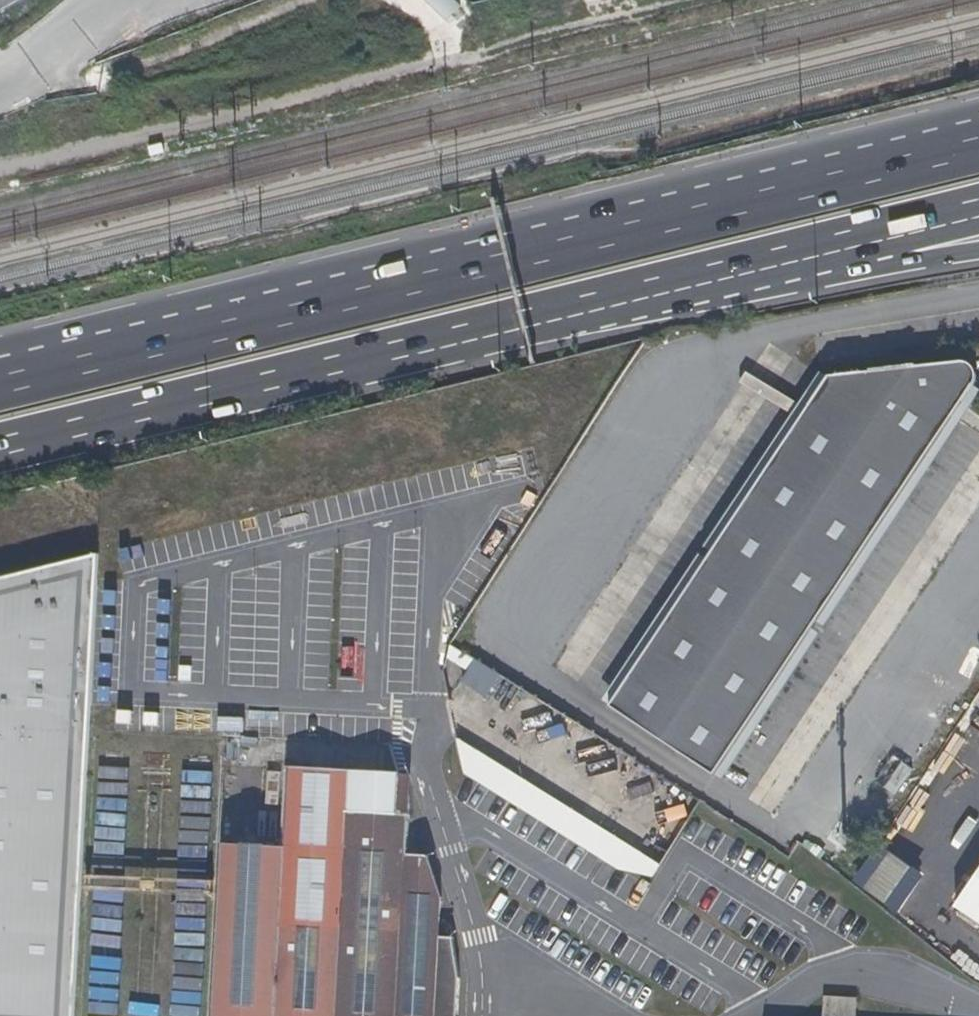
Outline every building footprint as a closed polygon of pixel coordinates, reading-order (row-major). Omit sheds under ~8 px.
[(963,361),(949,362),(950,372),(959,398),(965,403),(977,386),(963,361)] [(950,372),(949,362),(832,374),(609,706),(715,777),(965,403),(959,398),(950,372)] [(0,590),(0,1015),(73,1015),(96,567),(0,590)] [(488,697),(501,674),(472,658),(459,681),(488,697)] [(950,727),(978,747),(978,685),(950,727)] [(657,865),(454,737),(461,773),(615,869),(649,877),(657,865)] [(284,828),(283,847),(341,851),(343,811),(395,814),(398,773),(287,767),(285,807),(284,828)] [(395,814),(407,814),(409,773),(398,773),(395,814)] [(276,807),(275,828),(284,828),(285,807),(276,807)] [(243,845),(220,844),(210,1015),(455,1015),(456,982),(446,939),(432,938),(436,897),(426,856),(406,855),(408,815),(407,814),(395,814),(343,811),(341,851),(283,847),(243,845)] [(244,832),(243,845),(283,847),(284,828),(275,828),(275,833),(244,832)] [(952,914),(978,932),(978,874),(952,914)] [(856,996),(820,993),(819,1015),(855,1015),(856,996)]
